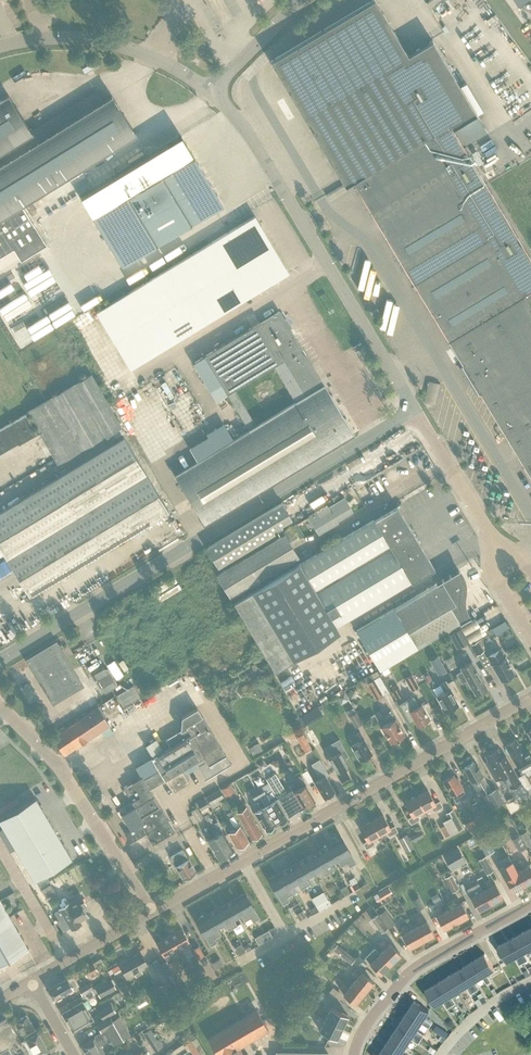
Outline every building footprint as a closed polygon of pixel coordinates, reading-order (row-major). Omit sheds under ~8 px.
[(432,42),(408,56),(374,0),(270,62),(345,187),(353,182),(530,476),(530,258),(464,146),(486,133),(432,42)] [(530,85),(525,77),(516,82),(530,106),(530,105),(530,85)] [(135,134),(111,96),(102,101),(95,91),(30,131),(7,94),(0,98),(0,256),(13,248),(20,259),(45,243),(21,204),(23,202),(30,213),(36,210),(30,199),(135,134)] [(122,265),(223,205),(181,135),(80,196),(122,265)] [(308,207),(314,217),(321,212),(316,203),(308,207)] [(208,245),(241,300),(288,272),(255,217),(208,245)] [(208,245),(189,257),(223,311),(241,300),(208,245)] [(189,257),(180,262),(213,317),(223,311),(189,257)] [(180,262),(143,285),(176,339),(213,317),(180,262)] [(176,339),(143,285),(124,296),(158,351),(176,339)] [(158,351),(124,296),(98,312),(131,367),(158,351)] [(205,525),(354,434),(337,407),(330,394),(279,310),(261,321),(251,327),(220,346),(211,351),(204,355),(210,366),(201,372),(204,377),(207,383),(211,388),(220,382),(249,430),(217,450),(209,437),(190,448),(198,461),(175,475),(205,525)] [(90,374),(28,411),(29,413),(40,432),(53,454),(58,462),(120,425),(90,374)] [(440,389),(444,379),(434,375),(430,386),(440,389)] [(29,413),(0,430),(0,453),(17,443),(18,445),(40,432),(29,413)] [(169,511),(124,436),(0,511),(0,547),(29,595),(169,511)] [(505,492),(501,506),(507,507),(511,494),(505,492)] [(327,505),(318,511),(309,517),(318,531),(328,525),(329,527),(337,522),(335,520),(351,510),(344,498),(329,508),(327,505)] [(273,530),(292,519),(282,503),(207,548),(218,567),(275,533),(273,530)] [(275,670),(328,639),(339,632),(330,617),(337,613),(338,615),(342,613),(360,613),(373,605),(412,582),(435,569),(421,547),(397,506),(328,548),(300,565),(300,564),(234,603),(275,670)] [(283,532),(285,534),(218,575),(232,598),(298,557),(290,543),(298,538),(292,527),(283,532)] [(461,569),(441,581),(357,631),(380,669),(417,648),(470,615),(469,614),(467,611),(466,607),(465,603),(465,599),(465,595),(466,591),(466,588),(466,583),(465,579),(464,575),(462,572),(461,569)] [(448,635),(457,649),(469,642),(460,628),(448,635)] [(477,639),(470,643),(476,654),(477,653),(483,650),(477,639)] [(53,701),(80,684),(55,644),(28,661),(53,701)] [(500,649),(488,656),(501,680),(513,673),(500,649)] [(453,663),(460,661),(458,651),(451,652),(453,663)] [(437,655),(429,659),(438,675),(446,670),(437,655)] [(479,673),(475,666),(472,661),(460,668),(461,670),(456,673),(462,682),(467,679),(476,694),(486,688),(478,673),(479,673)] [(105,668),(94,675),(97,680),(95,681),(100,689),(102,687),(105,693),(116,686),(115,685),(117,684),(108,668),(106,669),(105,668)] [(388,689),(394,685),(384,669),(378,673),(388,689)] [(376,698),(382,694),(388,691),(380,675),(374,679),(371,673),(363,678),(366,683),(363,684),(369,693),(372,691),(376,698)] [(427,682),(432,679),(429,673),(424,676),(427,682)] [(412,690),(419,686),(412,674),(405,678),(412,690)] [(299,688),(311,679),(308,675),(296,684),(299,688)] [(444,712),(457,704),(451,694),(453,693),(446,680),(440,683),(444,691),(437,695),(443,706),(441,707),(444,712)] [(402,693),(409,689),(404,681),(397,684),(402,693)] [(134,686),(117,697),(124,708),(141,698),(134,686)] [(403,694),(399,687),(392,690),(396,698),(403,694)] [(424,724),(424,722),(430,719),(417,697),(414,698),(413,697),(400,704),(409,719),(412,717),(418,726),(419,725),(420,726),(424,724)] [(113,731),(109,725),(110,724),(98,706),(53,737),(65,754),(101,730),(105,736),(113,731)] [(133,802),(120,810),(131,830),(126,833),(132,842),(147,833),(154,844),(176,830),(150,789),(167,778),(174,790),(189,781),(185,775),(197,767),(205,780),(231,764),(197,707),(180,717),(180,730),(165,739),(170,746),(162,751),(155,740),(144,746),(151,758),(135,767),(141,778),(124,788),(133,802)] [(355,712),(354,712),(349,716),(355,726),(362,722),(355,712)] [(390,743),(404,734),(395,718),(394,719),(390,713),(385,716),(388,722),(381,726),(390,743)] [(318,740),(325,736),(317,723),(311,727),(318,740)] [(360,759),(371,753),(363,739),(364,738),(359,731),(355,733),(359,741),(352,745),(360,759)] [(306,751),(312,748),(303,733),(297,736),(306,751)] [(335,754),(328,758),(337,773),(349,767),(344,759),(350,756),(346,748),(340,739),(330,745),(331,747),(335,754)] [(530,766),(530,753),(529,749),(525,751),(520,743),(518,744),(515,739),(514,740),(512,740),(508,742),(507,743),(506,744),(521,772),(530,766)] [(253,755),(258,752),(258,753),(263,750),(258,741),(255,743),(255,744),(253,745),(248,748),(253,755)] [(489,759),(484,761),(495,780),(504,775),(510,787),(520,782),(506,756),(502,758),(497,749),(492,751),(491,751),(488,753),(487,754),(486,755),(489,759)] [(323,797),(334,791),(326,777),(329,775),(320,760),(312,764),(321,779),(315,782),(323,797)] [(473,761),(464,766),(472,782),(478,778),(487,794),(494,807),(504,801),(496,788),(491,791),(489,787),(489,786),(483,776),(484,775),(478,765),(476,767),(473,761)] [(313,780),(307,769),(302,773),(308,783),(313,780)] [(518,776),(526,790),(530,787),(530,784),(524,772),(518,776)] [(111,780),(114,787),(126,780),(122,774),(111,780)] [(292,789),(287,792),(276,774),(267,779),(288,816),(304,806),(306,807),(309,805),(309,804),(315,800),(300,776),(295,779),(300,788),(293,792),(292,789)] [(444,778),(443,779),(456,802),(463,799),(464,801),(468,798),(463,788),(458,778),(455,779),(452,774),(451,775),(449,775),(446,776),(444,778)] [(221,789),(226,796),(235,790),(230,783),(221,789)] [(261,786),(255,789),(265,806),(276,825),(286,818),(276,800),(270,803),(265,793),(261,786)] [(206,797),(210,804),(224,797),(220,789),(206,797)] [(265,806),(255,789),(250,792),(254,799),(256,801),(261,809),(255,812),(266,830),(276,825),(265,806)] [(416,796),(424,809),(431,806),(434,811),(443,806),(440,800),(435,803),(428,789),(416,796)] [(521,793),(513,796),(516,804),(525,801),(521,793)] [(424,809),(416,796),(405,802),(412,816),(408,818),(411,823),(420,818),(417,813),(424,809)] [(211,808),(205,797),(197,802),(203,813),(211,808)] [(36,798),(0,820),(0,822),(4,828),(16,849),(34,880),(72,858),(36,798)] [(477,823),(481,820),(487,817),(477,800),(472,803),(478,814),(474,817),(477,823)] [(261,833),(246,808),(246,807),(236,812),(242,823),(251,839),(261,833)] [(203,817),(197,808),(191,812),(193,814),(189,816),(194,823),(203,817)] [(452,809),(447,812),(446,813),(448,818),(443,821),(445,824),(444,825),(443,825),(442,825),(441,825),(447,835),(462,827),(452,809)] [(512,825),(516,827),(520,816),(511,812),(509,819),(514,821),(512,825)] [(371,820),(379,834),(386,830),(389,836),(398,831),(395,825),(390,828),(383,814),(371,820)] [(237,846),(248,840),(233,816),(229,818),(235,828),(229,831),(237,846)] [(216,821),(213,823),(210,818),(206,820),(210,825),(209,826),(225,853),(233,849),(216,821)] [(379,834),(371,820),(360,827),(367,840),(363,843),(366,848),(375,843),(372,838),(379,834)] [(225,853),(209,826),(205,828),(211,838),(208,840),(218,857),(225,853)] [(10,853),(16,849),(4,828),(0,831),(0,836),(10,853)] [(421,830),(411,836),(410,836),(414,842),(424,836),(421,830)] [(530,844),(530,839),(526,830),(520,833),(527,846),(530,844)] [(486,833),(477,838),(485,854),(487,853),(493,850),(494,849),(490,842),(486,833)] [(414,847),(408,837),(406,834),(398,838),(406,851),(414,847)] [(519,850),(525,847),(518,834),(512,838),(519,850)] [(343,837),(329,845),(338,861),(341,866),(347,863),(349,866),(357,862),(343,837)] [(329,845),(317,851),(329,872),(333,870),(331,865),(338,861),(329,845)] [(457,848),(444,855),(452,868),(465,861),(457,848)] [(183,880),(196,872),(190,860),(189,861),(183,850),(170,857),(183,880)] [(317,851),(305,858),(314,874),(322,870),(324,875),(329,872),(317,851)] [(487,873),(493,869),(486,857),(480,861),(487,873)] [(314,874),(305,858),(293,865),(305,886),(309,884),(307,879),(314,874)] [(517,871),(524,884),(530,881),(530,867),(530,865),(527,866),(524,860),(519,863),(522,868),(517,871)] [(512,862),(500,868),(505,878),(512,891),(524,884),(517,871),(512,862)] [(293,865),(281,871),(290,888),(297,884),(300,889),(305,886),(293,865)] [(396,870),(388,874),(391,882),(400,878),(396,870)] [(459,888),(453,878),(449,870),(442,874),(452,892),(459,888)] [(290,888),(281,871),(268,879),(282,904),(289,900),(287,896),(293,893),(290,888)] [(354,877),(348,881),(351,886),(357,883),(354,877)] [(50,889),(58,886),(55,879),(47,881),(50,889)] [(488,887),(483,890),(490,903),(502,896),(495,883),(493,884),(490,879),(485,881),(488,887)] [(109,892),(121,885),(117,880),(106,887),(109,892)] [(479,882),(467,889),(471,896),(471,897),(478,910),(490,903),(483,890),(479,882)] [(345,895),(350,892),(347,886),(341,889),(345,895)] [(245,892),(232,899),(241,915),(244,921),(251,917),(253,921),(260,917),(245,892)] [(91,895),(92,903),(101,902),(101,904),(106,904),(105,893),(91,895)] [(69,901),(58,907),(59,909),(54,911),(59,920),(58,921),(63,930),(70,926),(71,929),(82,923),(80,920),(88,915),(83,906),(86,904),(81,895),(69,901)] [(418,910),(424,906),(418,896),(412,900),(418,910)] [(454,906),(449,909),(456,922),(468,915),(461,902),(459,903),(456,897),(451,900),(454,906)] [(29,949),(0,898),(0,965),(29,949)] [(232,899),(221,906),(230,922),(233,927),(237,925),(234,919),(241,915),(232,899)] [(373,905),(378,913),(388,927),(394,922),(384,908),(384,909),(379,901),(373,905)] [(221,906),(209,912),(218,928),(225,924),(228,930),(233,927),(230,922),(221,906)] [(456,922),(449,909),(443,912),(440,906),(435,909),(438,914),(436,916),(443,929),(456,922)] [(297,914),(300,920),(305,916),(302,911),(297,914)] [(209,912),(196,919),(211,945),(217,942),(215,938),(221,934),(218,928),(209,912)] [(381,932),(388,927),(378,913),(371,918),(381,932)] [(420,925),(414,927),(421,940),(434,934),(427,921),(424,922),(421,916),(416,919),(420,925)] [(421,940),(414,927),(409,930),(406,925),(401,927),(404,933),(402,934),(409,947),(421,940)] [(182,928),(170,935),(177,948),(189,941),(182,928)] [(273,936),(269,930),(256,937),(259,944),(273,936)] [(523,931),(510,938),(523,961),(528,959),(523,951),(530,946),(523,931)] [(177,948),(170,935),(157,942),(167,960),(173,957),(170,952),(177,948)] [(385,938),(384,940),(380,944),(384,949),(380,953),(390,963),(400,954),(390,943),(385,938)] [(523,961),(510,938),(498,944),(506,960),(514,955),(519,964),(523,961)] [(235,947),(239,954),(245,951),(241,944),(235,947)] [(355,959),(345,951),(337,944),(333,948),(351,963),(355,959)] [(198,945),(193,948),(192,949),(197,958),(204,955),(198,945)] [(140,974),(138,971),(148,965),(141,952),(119,964),(127,977),(134,973),(136,976),(140,974)] [(390,963),(380,953),(376,957),(371,952),(367,956),(372,961),(370,963),(380,973),(390,963)] [(473,960),(482,975),(487,983),(491,980),(486,972),(494,967),(485,952),(473,960)] [(169,979),(161,964),(158,959),(151,963),(157,975),(158,974),(163,983),(169,979)] [(220,959),(212,962),(216,968),(223,964),(220,959)] [(174,960),(168,963),(166,960),(161,963),(168,975),(179,969),(174,960)] [(474,979),(482,975),(473,960),(461,967),(475,990),(479,987),(474,979)] [(94,963),(83,969),(87,976),(98,970),(97,969),(94,963)] [(449,974),(458,989),(466,985),(470,993),(475,990),(461,967),(449,974)] [(196,975),(202,978),(206,971),(200,968),(196,975)] [(352,983),(364,992),(373,981),(361,972),(360,974),(355,970),(351,974),(356,978),(352,983)] [(180,983),(175,972),(169,976),(174,986),(180,983)] [(249,974),(235,983),(247,1002),(261,994),(249,974)] [(451,994),(458,989),(449,974),(437,982),(451,1004),(455,1002),(451,994)] [(73,989),(79,985),(73,975),(48,989),(55,1000),(73,989)] [(164,993),(174,987),(170,979),(159,985),(164,993)] [(116,989),(111,980),(96,989),(100,997),(116,989)] [(117,985),(121,991),(128,987),(124,981),(117,985)] [(83,994),(93,988),(90,982),(79,989),(83,994)] [(451,1004),(437,982),(425,989),(434,1004),(442,999),(447,1007),(451,1004)] [(364,992),(352,983),(349,988),(344,983),(340,988),(345,992),(344,994),(355,1003),(364,992)] [(325,1002),(329,995),(322,991),(318,997),(325,1002)] [(478,1005),(483,1003),(479,997),(475,1000),(478,1005)] [(299,1010),(303,1002),(297,999),(293,1007),(299,1010)] [(406,1012),(421,1021),(429,1026),(431,1022),(423,1017),(429,1009),(414,1000),(406,1012)] [(82,1002),(79,1004),(77,1005),(62,1013),(67,1022),(87,1011),(82,1002)] [(103,1019),(109,1015),(116,1011),(111,1004),(98,1012),(103,1019)] [(325,1018),(342,1026),(348,1015),(330,1007),(325,1018)] [(182,1010),(176,1014),(180,1020),(186,1017),(182,1010)] [(239,1047),(268,1030),(257,1010),(208,1038),(218,1054),(243,1054),(239,1047)] [(87,1011),(67,1022),(73,1031),(87,1023),(92,1020),(87,1011)] [(399,1023),(421,1038),(424,1034),(416,1029),(421,1021),(406,1012),(399,1023)] [(11,1052),(17,1049),(14,1043),(23,1038),(25,1037),(24,1035),(35,1029),(27,1015),(16,1021),(16,1022),(12,1024),(8,1017),(7,1017),(0,1022),(0,1054),(13,1054),(11,1052)] [(101,1031),(94,1035),(95,1037),(81,1046),(86,1054),(99,1054),(104,1052),(100,1045),(110,1039),(113,1045),(131,1035),(120,1016),(112,1020),(110,1017),(109,1015),(103,1019),(104,1021),(97,1024),(101,1031)] [(450,1017),(446,1021),(451,1027),(456,1022),(450,1017)] [(336,1038),(342,1026),(325,1018),(319,1029),(336,1038)] [(391,1035),(406,1044),(410,1037),(418,1042),(421,1038),(399,1023),(391,1035)] [(143,1033),(154,1051),(163,1045),(159,1038),(157,1039),(150,1028),(143,1033)] [(38,1033),(23,1042),(31,1054),(41,1054),(48,1051),(38,1033)] [(397,1054),(406,1054),(401,1052),(406,1044),(391,1035),(384,1047),(397,1054)] [(196,1037),(186,1043),(194,1054),(201,1054),(206,1052),(196,1037)] [(431,1044),(427,1048),(433,1052),(436,1048),(431,1044)] [(384,1047),(379,1054),(397,1054),(384,1047)]
